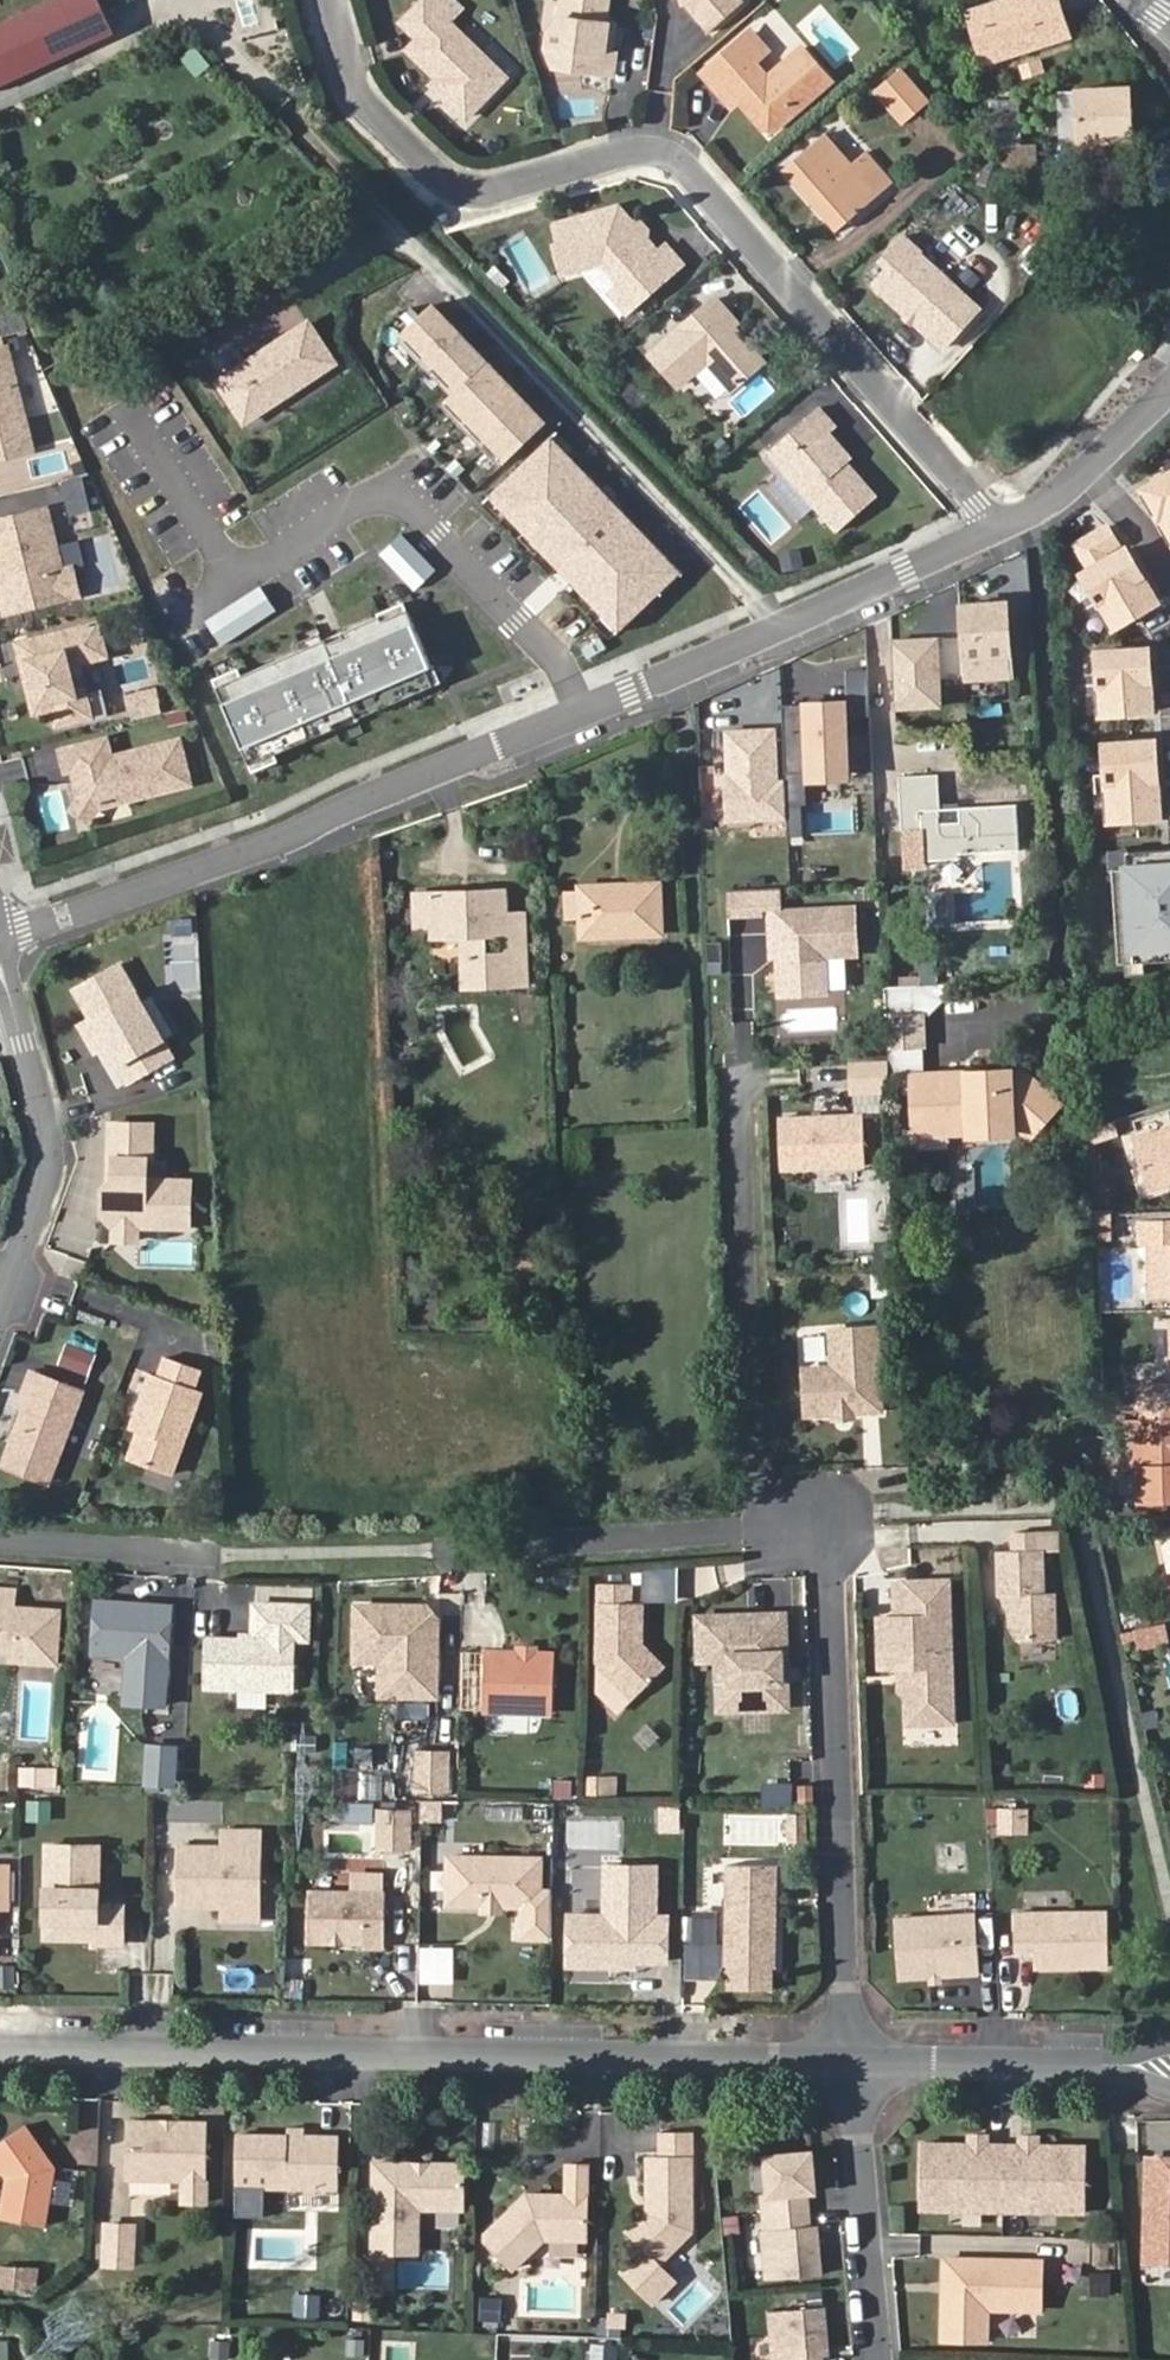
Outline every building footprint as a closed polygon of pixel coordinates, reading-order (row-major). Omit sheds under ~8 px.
[(114,30),(100,0),(44,0),(0,20),(0,84),(114,30)] [(434,98),(460,123),(502,80),(438,17),(452,3),(448,0),(421,0),(399,22),(416,39),(401,54),(432,85),(440,92),(434,98)] [(605,24),(602,24),(605,0),(561,0),(558,19),(547,30),(545,48),(553,68),(610,76),(613,54),(607,53),(601,53),(605,24)] [(684,6),(708,34),(744,4),(741,0),(682,0),(684,6)] [(971,28),(981,62),(1067,36),(1056,0),(1023,0),(1016,2),(1015,0),(1004,0),(975,9),(980,25),(971,28)] [(966,12),(971,28),(980,25),(975,9),(966,12)] [(611,25),(605,24),(601,53),(607,53),(611,25)] [(724,88),(737,103),(760,129),(776,130),(820,91),(822,84),(796,54),(764,81),(751,65),(761,57),(744,37),(699,76),(715,96),(724,88)] [(875,93),(904,125),(927,105),(898,73),(875,93)] [(426,91),(434,98),(440,92),(432,85),(426,91)] [(728,111),(737,103),(724,88),(715,96),(728,111)] [(1077,89),(1080,140),(1130,139),(1127,88),(1077,89)] [(1059,141),(1080,140),(1077,89),(1057,90),(1059,141)] [(991,148),(1005,168),(1039,166),(1038,142),(1018,143),(1017,116),(989,118),(991,148)] [(822,207),(816,212),(835,234),(888,187),(860,155),(845,167),(821,139),(782,174),(807,202),(813,197),(822,207)] [(807,202),(816,212),(822,207),(813,197),(807,202)] [(661,253),(623,209),(563,225),(568,245),(561,247),(568,274),(607,265),(625,285),(614,294),(631,313),(686,264),(670,246),(661,253)] [(980,309),(916,254),(920,250),(905,236),(881,262),(887,268),(872,285),(945,350),(980,309)] [(720,318),(725,313),(711,298),(649,354),(674,383),(704,358),(730,387),(758,363),(728,327),(720,318)] [(545,423),(432,305),(402,334),(456,391),(446,401),(504,462),(545,423)] [(733,322),(725,313),(720,318),(728,327),(733,322)] [(244,424),(334,364),(308,326),(218,384),(244,424)] [(0,348),(0,457),(33,449),(7,346),(0,348)] [(823,435),(830,429),(834,426),(817,408),(769,452),(787,472),(817,506),(840,531),(878,497),(845,460),(823,435)] [(852,454),(830,429),(823,435),(845,460),(852,454)] [(575,450),(556,431),(551,436),(569,455),(575,450)] [(569,455),(551,436),(488,496),(506,515),(595,609),(599,606),(617,625),(657,592),(653,589),(676,568),(620,507),(616,510),(599,491),(603,488),(569,455)] [(1165,471),(1169,468),(1169,457),(1160,463),(1165,471)] [(1140,486),(1169,539),(1169,468),(1165,471),(1140,486)] [(817,506),(787,472),(769,488),(800,522),(817,506)] [(603,488),(599,491),(616,510),(620,507),(603,488)] [(488,496),(483,501),(501,520),(506,515),(488,496)] [(0,522),(0,560),(2,569),(12,612),(78,596),(72,570),(61,572),(46,511),(0,522)] [(1100,607),(1111,626),(1155,600),(1124,546),(1099,560),(1095,553),(1115,541),(1105,524),(1074,542),(1088,567),(1079,572),(1090,591),(1100,607)] [(782,551),(786,569),(806,565),(801,547),(782,551)] [(657,592),(659,595),(681,574),(676,568),(653,589),(657,592)] [(1080,597),(1089,614),(1100,607),(1090,591),(1080,597)] [(403,600),(378,609),(379,612),(381,616),(406,607),(403,600)] [(960,603),(964,676),(1011,673),(1007,600),(960,603)] [(595,609),(593,610),(611,630),(617,625),(599,606),(595,609)] [(241,673),(216,683),(249,762),(274,751),(334,727),(332,722),(355,712),(357,717),(434,684),(427,666),(406,607),(381,616),(379,612),(341,628),(343,633),(326,640),(325,636),(241,673)] [(99,622),(80,626),(90,665),(108,660),(99,622)] [(80,626),(23,640),(27,659),(24,659),(36,709),(49,706),(50,713),(54,730),(93,720),(80,667),(90,665),(80,626)] [(341,628),(325,636),(326,640),(343,633),(341,628)] [(937,637),(891,640),(895,707),(941,704),(937,637)] [(23,640),(13,643),(31,717),(50,713),(49,706),(36,709),(24,659),(27,659),(23,640)] [(1097,690),(1099,712),(1151,709),(1146,647),(1094,650),(1096,673),(1097,690)] [(430,665),(427,666),(434,684),(436,683),(430,665)] [(238,666),(213,676),(216,683),(241,673),(238,666)] [(1084,673),(1085,691),(1097,690),(1096,673),(1084,673)] [(155,689),(123,697),(126,712),(158,704),(155,689)] [(850,700),(802,702),(805,784),(854,782),(850,700)] [(355,712),(332,722),(334,727),(357,717),(355,712)] [(784,727),(721,729),(724,818),(788,815),(784,727)] [(1105,790),(1107,819),(1158,815),(1153,738),(1101,742),(1103,771),(1105,790)] [(104,740),(59,752),(64,772),(71,770),(77,768),(79,777),(75,784),(78,798),(95,808),(188,784),(177,741),(109,759),(104,740)] [(274,751),(249,762),(252,769),(277,758),(274,751)] [(1093,791),(1105,790),(1103,771),(1091,772),(1093,791)] [(1016,803),(959,807),(960,820),(942,821),(938,774),(900,776),(904,831),(906,857),(923,856),(1019,849),(1016,803)] [(88,821),(95,808),(78,798),(70,811),(88,821)] [(1125,850),(1126,865),(1110,866),(1117,961),(1169,957),(1169,847),(1125,850)] [(1109,851),(1110,866),(1126,865),(1125,850),(1109,851)] [(578,889),(581,937),(659,933),(657,885),(578,889)] [(502,888),(412,889),(412,921),(428,921),(429,933),(457,932),(458,985),(522,985),(521,910),(502,910),(502,888)] [(852,907),(768,912),(769,932),(775,932),(781,932),(781,950),(776,954),(778,994),(824,992),(822,955),(854,953),(852,907)] [(116,963),(71,990),(94,1029),(100,1031),(104,1037),(102,1044),(124,1082),(170,1055),(116,963)] [(932,981),(885,986),(887,1007),(935,1001),(932,981)] [(919,1015),(883,1016),(885,1045),(921,1043),(919,1015)] [(100,1031),(94,1029),(102,1044),(104,1037),(100,1031)] [(885,1060),(850,1061),(850,1090),(887,1089),(885,1060)] [(950,1073),(907,1075),(910,1136),(945,1134),(945,1121),(1012,1117),(1030,1135),(1061,1103),(1023,1066),(1010,1080),(1011,1069),(963,1072),(963,1078),(954,1079),(950,1073)] [(862,1113),(779,1115),(780,1166),(864,1164),(862,1113)] [(1012,1117),(945,1121),(945,1134),(1013,1130),(1012,1117)] [(150,1123),(109,1123),(108,1158),(113,1158),(113,1179),(103,1189),(103,1215),(113,1225),(189,1225),(189,1179),(145,1179),(145,1159),(150,1159),(150,1123)] [(1159,1181),(1169,1177),(1169,1126),(1143,1135),(1159,1181)] [(1142,1217),(1143,1238),(1160,1237),(1169,1237),(1169,1216),(1142,1217)] [(1160,1237),(1163,1294),(1169,1293),(1169,1237),(1160,1237)] [(875,1324),(830,1327),(832,1364),(803,1365),(806,1410),(836,1409),(836,1404),(849,1403),(849,1408),(879,1406),(875,1324)] [(90,1375),(98,1351),(66,1341),(58,1365),(90,1375)] [(582,1344),(570,1345),(571,1376),(576,1375),(576,1363),(582,1362),(582,1344)] [(139,1428),(129,1456),(172,1472),(202,1389),(194,1386),(201,1367),(167,1354),(160,1373),(152,1371),(137,1412),(144,1414),(139,1428)] [(27,1405),(5,1463),(50,1480),(84,1390),(34,1371),(27,1389),(32,1391),(27,1405)] [(1169,1408),(1169,1384),(1147,1385),(1149,1409),(1169,1408)] [(32,1391),(27,1389),(22,1403),(27,1405),(32,1391)] [(849,1403),(836,1404),(836,1409),(836,1415),(849,1414),(849,1408),(849,1403)] [(132,1426),(139,1428),(144,1414),(137,1412),(132,1426)] [(1148,1479),(1169,1477),(1169,1420),(1148,1420),(1148,1479)] [(1148,1479),(1148,1502),(1169,1500),(1169,1477),(1148,1479)] [(999,1547),(1000,1591),(1011,1591),(1012,1621),(1021,1635),(1057,1634),(1055,1588),(1044,1588),(1043,1545),(1054,1545),(1054,1527),(1014,1529),(1015,1546),(999,1547)] [(643,1565),(643,1600),(678,1601),(678,1566),(643,1565)] [(631,1580),(599,1580),(598,1658),(632,1694),(664,1663),(645,1645),(642,1645),(636,1639),(636,1624),(642,1624),(643,1600),(631,1599),(631,1580)] [(949,1580),(913,1582),(915,1617),(897,1618),(882,1619),(884,1666),(901,1665),(909,1665),(911,1687),(912,1722),(956,1720),(949,1580)] [(895,1583),(897,1618),(915,1617),(913,1582),(895,1583)] [(0,1584),(0,1646),(18,1648),(17,1657),(55,1661),(59,1607),(13,1603),(14,1586),(0,1584)] [(117,1601),(96,1599),(92,1650),(127,1653),(123,1701),(162,1704),(170,1605),(138,1603),(137,1608),(117,1607),(117,1601)] [(427,1603),(357,1604),(357,1657),(382,1657),(400,1657),(400,1692),(439,1692),(438,1616),(430,1616),(427,1611),(427,1603)] [(438,1616),(427,1603),(427,1611),(430,1616),(438,1616)] [(786,1614),(701,1619),(702,1651),(714,1650),(715,1659),(721,1659),(734,1671),(736,1709),(790,1707),(789,1679),(782,1679),(781,1667),(783,1665),(783,1653),(787,1653),(786,1614)] [(1169,1645),(1169,1643),(1168,1624),(1125,1628),(1127,1649),(1169,1645)] [(255,1637),(206,1636),(204,1684),(295,1687),(296,1634),(255,1632),(255,1637)] [(555,1649),(485,1648),(484,1706),(554,1708),(555,1649)] [(714,1650),(702,1651),(703,1660),(715,1659),(714,1650)] [(400,1657),(382,1657),(383,1692),(400,1692),(400,1657)] [(734,1671),(721,1659),(723,1710),(736,1709),(734,1671)] [(909,1665),(901,1665),(903,1688),(911,1687),(909,1665)] [(167,1784),(170,1754),(146,1752),(144,1782),(167,1784)] [(448,1753),(418,1753),(418,1789),(447,1790),(448,1753)] [(56,1787),(56,1766),(20,1766),(20,1787),(56,1787)] [(350,1792),(380,1795),(382,1776),(352,1773),(350,1792)] [(618,1793),(618,1774),(587,1774),(586,1793),(618,1793)] [(804,1784),(805,1805),(818,1804),(817,1784),(804,1784)] [(52,1799),(27,1799),(27,1820),(52,1820),(52,1799)] [(443,1822),(443,1801),(421,1801),(421,1821),(443,1822)] [(1024,1808),(1006,1807),(1005,1831),(1023,1831),(1024,1808)] [(1033,1808),(1024,1808),(1023,1831),(1032,1832),(1033,1808)] [(409,1812),(380,1812),(379,1848),(409,1848),(409,1812)] [(790,1840),(807,1841),(809,1814),(793,1813),(790,1840)] [(221,1846),(177,1845),(175,1903),(222,1904),(261,1905),(263,1829),(221,1828),(221,1846)] [(100,1845),(49,1844),(47,1932),(97,1933),(97,1942),(123,1943),(124,1905),(99,1904),(100,1845)] [(544,1858),(452,1856),(451,1903),(489,1904),(489,1898),(502,1898),(502,1904),(543,1905),(544,1858)] [(780,1865),(729,1864),(728,1965),(779,1966),(780,1865)] [(659,1866),(609,1865),(608,1915),(572,1914),(571,1964),(636,1965),(636,1960),(669,1960),(670,1916),(658,1916),(659,1866)] [(385,1893),(309,1891),(307,1941),(363,1942),(363,1947),(383,1948),(385,1893)] [(489,1898),(489,1904),(488,1913),(502,1913),(502,1904),(502,1898),(489,1898)] [(260,1920),(261,1905),(222,1904),(221,1919),(260,1920)] [(720,1974),(716,1915),(686,1917),(690,1976),(720,1974)] [(1112,1915),(1019,1916),(1020,1951),(1039,1951),(1039,1970),(1113,1969),(1112,1915)] [(981,1918),(900,1923),(904,1982),(985,1977),(981,1918)] [(418,1984),(455,1985),(456,1947),(419,1946),(418,1984)] [(206,2119),(128,2118),(128,2176),(205,2177),(206,2119)] [(97,2164),(97,2124),(74,2124),(74,2164),(97,2164)] [(0,2140),(0,2166),(3,2172),(7,2174),(11,2181),(8,2195),(2,2194),(0,2204),(0,2218),(40,2227),(53,2169),(26,2125),(0,2140)] [(339,2133),(236,2131),(235,2183),(338,2185),(339,2133)] [(1007,2140),(924,2138),(923,2204),(1006,2205),(1089,2206),(1090,2141),(1007,2140)] [(814,2150),(768,2154),(772,2193),(766,2193),(767,2211),(769,2229),(766,2229),(770,2278),(825,2273),(821,2224),(812,2225),(810,2208),(809,2191),(818,2190),(814,2150)] [(694,2152),(650,2152),(650,2192),(655,2192),(655,2206),(647,2212),(646,2212),(629,2229),(660,2261),(693,2228),(694,2152)] [(1151,2154),(1150,2257),(1169,2257),(1169,2154),(1151,2154)] [(458,2161),(374,2160),(372,2249),(417,2250),(417,2205),(458,2206),(458,2161)] [(487,2233),(487,2238),(514,2265),(545,2235),(587,2235),(588,2160),(568,2160),(568,2191),(528,2193),(487,2233)] [(11,2181),(7,2174),(2,2194),(8,2195),(11,2181)] [(655,2192),(650,2192),(647,2212),(655,2206),(655,2192)] [(132,2223),(106,2222),(105,2262),(131,2263),(132,2223)] [(744,2258),(745,2277),(764,2276),(764,2258),(744,2258)] [(945,2291),(943,2335),(986,2337),(987,2307),(1040,2308),(1042,2261),(952,2258),(951,2292),(945,2291)] [(0,2265),(0,2284),(30,2286),(30,2266),(0,2265)] [(1095,2296),(1114,2294),(1113,2271),(1093,2272),(1095,2296)] [(322,2317),(322,2293),(296,2292),(295,2316),(322,2317)] [(480,2295),(480,2322),(501,2323),(502,2296),(480,2295)] [(773,2308),(777,2357),(780,2357),(780,2359),(824,2359),(823,2353),(832,2352),(828,2303),(773,2308)] [(210,2359),(230,2359),(231,2338),(210,2338),(210,2359)] [(316,2345),(277,2344),(277,2359),(316,2359),(316,2345)] [(619,2344),(591,2344),(591,2359),(619,2359),(619,2344)]
